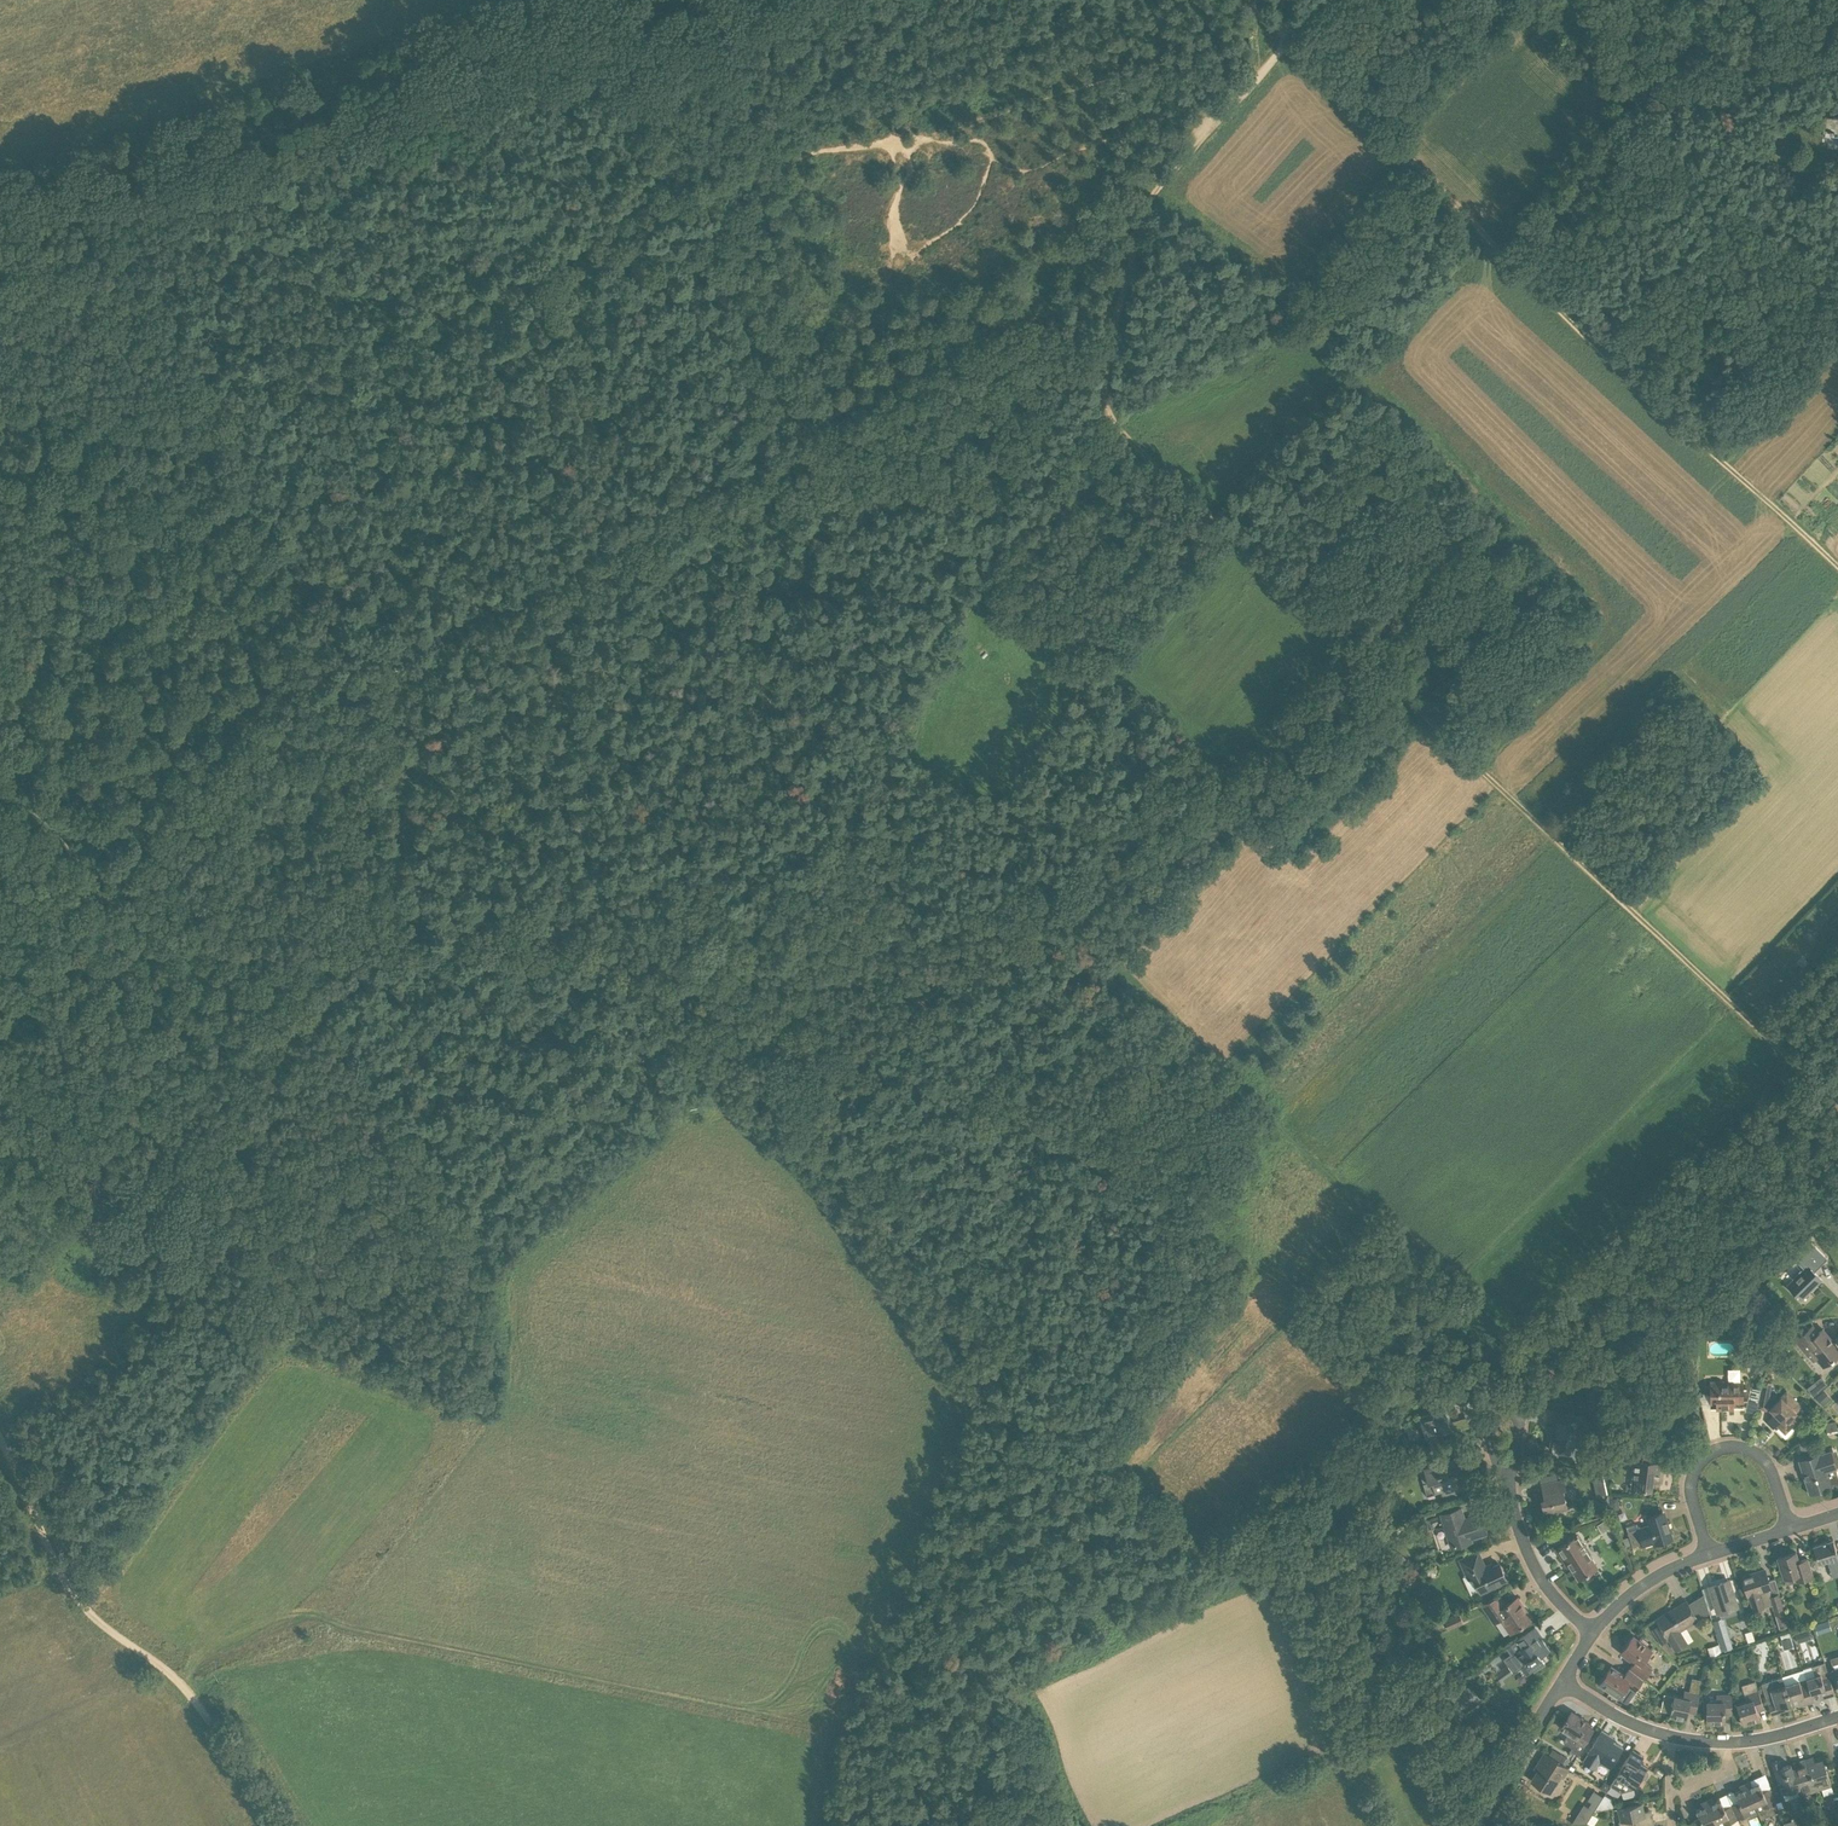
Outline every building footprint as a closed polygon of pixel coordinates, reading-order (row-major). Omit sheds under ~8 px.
[(1826,117),(1824,131),(1837,132),(1837,118),(1826,117)] [(1809,963),(1802,956),(1796,962),(1803,968),(1809,963)] [(1814,1271),(1822,1264),(1809,1250),(1800,1258),(1807,1265),(1788,1284),(1802,1299),(1803,1299),(1802,1298),(1821,1279),(1822,1280),(1822,1279),(1814,1271)] [(1833,1340),(1832,1341),(1829,1337),(1830,1336),(1823,1329),(1819,1333),(1813,1325),(1796,1339),(1813,1359),(1818,1356),(1823,1363),(1830,1357),(1832,1359),(1837,1355),(1837,1347),(1833,1340)] [(1762,1337),(1757,1343),(1763,1347),(1763,1348),(1768,1342),(1762,1337)] [(1759,1353),(1755,1371),(1763,1373),(1767,1355),(1759,1353)] [(1588,1377),(1587,1406),(1602,1407),(1603,1377),(1588,1377)] [(1814,1397),(1828,1384),(1822,1377),(1808,1390),(1814,1397)] [(1767,1409),(1772,1382),(1763,1380),(1761,1389),(1757,1406),(1767,1409)] [(1744,1381),(1724,1381),(1710,1381),(1710,1394),(1713,1393),(1713,1403),(1716,1403),(1716,1408),(1734,1408),(1734,1402),(1744,1401),(1744,1381)] [(1748,1404),(1757,1406),(1761,1389),(1752,1387),(1748,1404)] [(1824,1390),(1817,1397),(1824,1405),(1831,1398),(1824,1390)] [(1801,1406),(1787,1392),(1772,1407),(1777,1413),(1768,1421),(1774,1426),(1777,1423),(1780,1426),(1777,1429),(1786,1438),(1794,1429),(1791,1426),(1796,1421),(1791,1416),(1801,1406)] [(1427,1437),(1451,1430),(1445,1409),(1421,1417),(1427,1437)] [(1579,1430),(1583,1431),(1585,1415),(1556,1410),(1550,1449),(1575,1453),(1579,1430)] [(1621,1431),(1629,1435),(1632,1437),(1635,1430),(1633,1429),(1625,1423),(1621,1431)] [(1799,1444),(1802,1454),(1803,1454),(1811,1451),(1807,1438),(1807,1437),(1799,1443),(1799,1444)] [(1388,1442),(1393,1451),(1400,1447),(1395,1438),(1388,1442)] [(1650,1460),(1651,1451),(1636,1449),(1632,1487),(1652,1489),(1653,1481),(1659,1482),(1661,1467),(1658,1466),(1659,1461),(1650,1460)] [(1810,1492),(1830,1486),(1837,1483),(1837,1474),(1837,1473),(1830,1475),(1829,1470),(1836,1467),(1831,1451),(1820,1454),(1800,1460),(1810,1492)] [(1596,1467),(1597,1461),(1597,1457),(1583,1454),(1582,1459),(1581,1465),(1596,1467)] [(1452,1469),(1463,1466),(1460,1457),(1424,1468),(1428,1482),(1424,1483),(1427,1495),(1435,1492),(1436,1492),(1445,1489),(1446,1492),(1458,1489),(1459,1492),(1459,1491),(1452,1469)] [(1595,1476),(1596,1482),(1605,1480),(1604,1474),(1601,1475),(1595,1476)] [(1564,1478),(1541,1483),(1544,1493),(1547,1493),(1548,1497),(1541,1499),(1544,1513),(1568,1508),(1564,1489),(1567,1488),(1564,1478)] [(1618,1497),(1611,1498),(1613,1509),(1620,1507),(1618,1497)] [(1487,1533),(1481,1514),(1462,1520),(1459,1509),(1442,1515),(1452,1547),(1471,1540),(1471,1538),(1487,1533)] [(1663,1511),(1647,1516),(1650,1524),(1638,1527),(1637,1523),(1627,1526),(1627,1525),(1626,1525),(1630,1536),(1623,1538),(1626,1546),(1632,1544),(1633,1545),(1642,1542),(1643,1545),(1655,1541),(1656,1543),(1669,1539),(1668,1536),(1672,1535),(1668,1520),(1666,1521),(1663,1511)] [(1597,1524),(1602,1532),(1614,1524),(1610,1517),(1597,1524)] [(1577,1534),(1556,1548),(1564,1560),(1566,1558),(1579,1578),(1598,1566),(1577,1534)] [(1834,1543),(1828,1545),(1827,1541),(1813,1546),(1819,1563),(1828,1560),(1833,1577),(1837,1576),(1837,1555),(1834,1543)] [(1500,1563),(1486,1569),(1478,1551),(1461,1559),(1467,1574),(1463,1576),(1471,1594),(1480,1590),(1481,1592),(1508,1580),(1500,1563)] [(1808,1558),(1799,1561),(1796,1551),(1778,1557),(1784,1578),(1785,1578),(1786,1584),(1814,1575),(1813,1574),(1810,1562),(1808,1558)] [(1437,1567),(1428,1566),(1427,1575),(1436,1576),(1437,1567)] [(1765,1569),(1743,1576),(1749,1595),(1750,1595),(1754,1610),(1772,1604),(1775,1614),(1785,1611),(1780,1593),(1775,1579),(1769,1581),(1765,1569)] [(1390,1598),(1398,1595),(1403,1594),(1399,1578),(1389,1581),(1385,1582),(1390,1598)] [(1729,1581),(1710,1586),(1718,1612),(1737,1606),(1729,1581)] [(1518,1596),(1505,1605),(1499,1596),(1482,1604),(1495,1623),(1501,1619),(1510,1633),(1532,1618),(1518,1596)] [(1676,1630),(1697,1617),(1687,1600),(1657,1619),(1674,1646),(1682,1641),(1676,1630)] [(1460,1613),(1445,1620),(1449,1629),(1464,1622),(1460,1613)] [(1725,1623),(1716,1626),(1723,1650),(1733,1647),(1725,1623)] [(1823,1625),(1817,1627),(1819,1635),(1825,1634),(1823,1625)] [(1658,1626),(1652,1629),(1662,1644),(1667,1641),(1658,1626)] [(1541,1644),(1543,1642),(1540,1638),(1542,1637),(1535,1627),(1507,1647),(1512,1655),(1507,1658),(1516,1669),(1520,1666),(1526,1674),(1534,1669),(1545,1662),(1541,1656),(1547,1652),(1541,1644)] [(1809,1631),(1796,1635),(1799,1643),(1811,1639),(1809,1631)] [(1630,1668),(1643,1678),(1644,1678),(1652,1667),(1644,1660),(1652,1649),(1634,1635),(1621,1652),(1635,1662),(1630,1668)] [(1791,1637),(1782,1639),(1784,1649),(1794,1646),(1791,1637)] [(1718,1644),(1708,1648),(1711,1655),(1721,1652),(1718,1644)] [(1806,1678),(1808,1682),(1812,1696),(1813,1695),(1819,1694),(1820,1698),(1828,1696),(1827,1693),(1834,1691),(1830,1676),(1825,1661),(1812,1666),(1815,1675),(1806,1678)] [(1643,1678),(1630,1668),(1625,1674),(1612,1665),(1606,1674),(1609,1676),(1602,1686),(1611,1692),(1612,1690),(1621,1695),(1628,1684),(1634,1690),(1643,1678)] [(1771,1714),(1786,1709),(1785,1704),(1791,1702),(1785,1684),(1783,1676),(1762,1683),(1771,1714)] [(1759,1690),(1756,1680),(1742,1685),(1745,1694),(1747,1701),(1737,1704),(1743,1724),(1760,1718),(1756,1707),(1763,1705),(1759,1690)] [(1814,1700),(1813,1695),(1812,1696),(1808,1682),(1801,1685),(1799,1680),(1785,1684),(1791,1702),(1797,1700),(1799,1705),(1814,1700)] [(1700,1694),(1685,1690),(1684,1697),(1674,1695),(1670,1715),(1687,1719),(1689,1708),(1697,1709),(1700,1694)] [(1732,1694),(1717,1694),(1717,1701),(1707,1701),(1707,1722),(1725,1722),(1725,1710),(1732,1710),(1732,1694)] [(1594,1729),(1587,1725),(1589,1722),(1571,1711),(1561,1727),(1569,1732),(1564,1741),(1573,1747),(1571,1750),(1578,1754),(1594,1729)] [(1623,1747),(1609,1738),(1610,1735),(1602,1730),(1588,1753),(1583,1761),(1595,1768),(1600,1761),(1610,1767),(1623,1747)] [(1648,1767),(1640,1763),(1643,1758),(1642,1755),(1633,1749),(1607,1791),(1617,1797),(1621,1791),(1621,1792),(1634,1788),(1648,1767)] [(1560,1775),(1564,1777),(1569,1768),(1562,1763),(1545,1753),(1539,1762),(1543,1764),(1533,1780),(1550,1791),(1560,1775)] [(1561,1754),(1557,1760),(1564,1764),(1568,1758),(1561,1754)] [(1806,1759),(1816,1790),(1822,1788),(1824,1795),(1833,1792),(1831,1785),(1832,1785),(1823,1759),(1815,1762),(1813,1756),(1806,1759)] [(1801,1795),(1816,1790),(1806,1759),(1799,1761),(1800,1766),(1793,1769),(1792,1769),(1798,1788),(1801,1795)] [(1792,1769),(1793,1769),(1791,1764),(1782,1766),(1780,1760),(1772,1762),(1780,1784),(1770,1787),(1777,1802),(1785,1799),(1783,1793),(1798,1788),(1792,1769)] [(1659,1768),(1655,1774),(1661,1778),(1665,1772),(1659,1768)] [(1777,1802),(1770,1787),(1763,1790),(1759,1782),(1753,1785),(1751,1781),(1745,1783),(1755,1804),(1760,1816),(1779,1807),(1777,1802)] [(1738,1819),(1750,1813),(1748,1807),(1755,1804),(1745,1783),(1740,1786),(1742,1790),(1735,1793),(1739,1801),(1732,1804),(1738,1819)] [(1589,1799),(1592,1801),(1598,1805),(1604,1795),(1601,1794),(1594,1790),(1589,1799)] [(1612,1798),(1605,1794),(1595,1810),(1613,1806),(1612,1798)] [(1718,1825),(1737,1825),(1741,1824),(1738,1819),(1732,1804),(1725,1807),(1721,1799),(1714,1802),(1713,1798),(1707,1800),(1718,1825)] [(1701,1803),(1703,1807),(1696,1810),(1700,1818),(1693,1821),(1695,1825),(1718,1825),(1707,1800),(1701,1803)] [(1650,1810),(1644,1811),(1642,1803),(1618,1808),(1621,1821),(1619,1821),(1620,1825),(1637,1825),(1655,1822),(1652,1811),(1650,1810)] [(1825,1816),(1828,1825),(1837,1822),(1834,1813),(1825,1816)]
